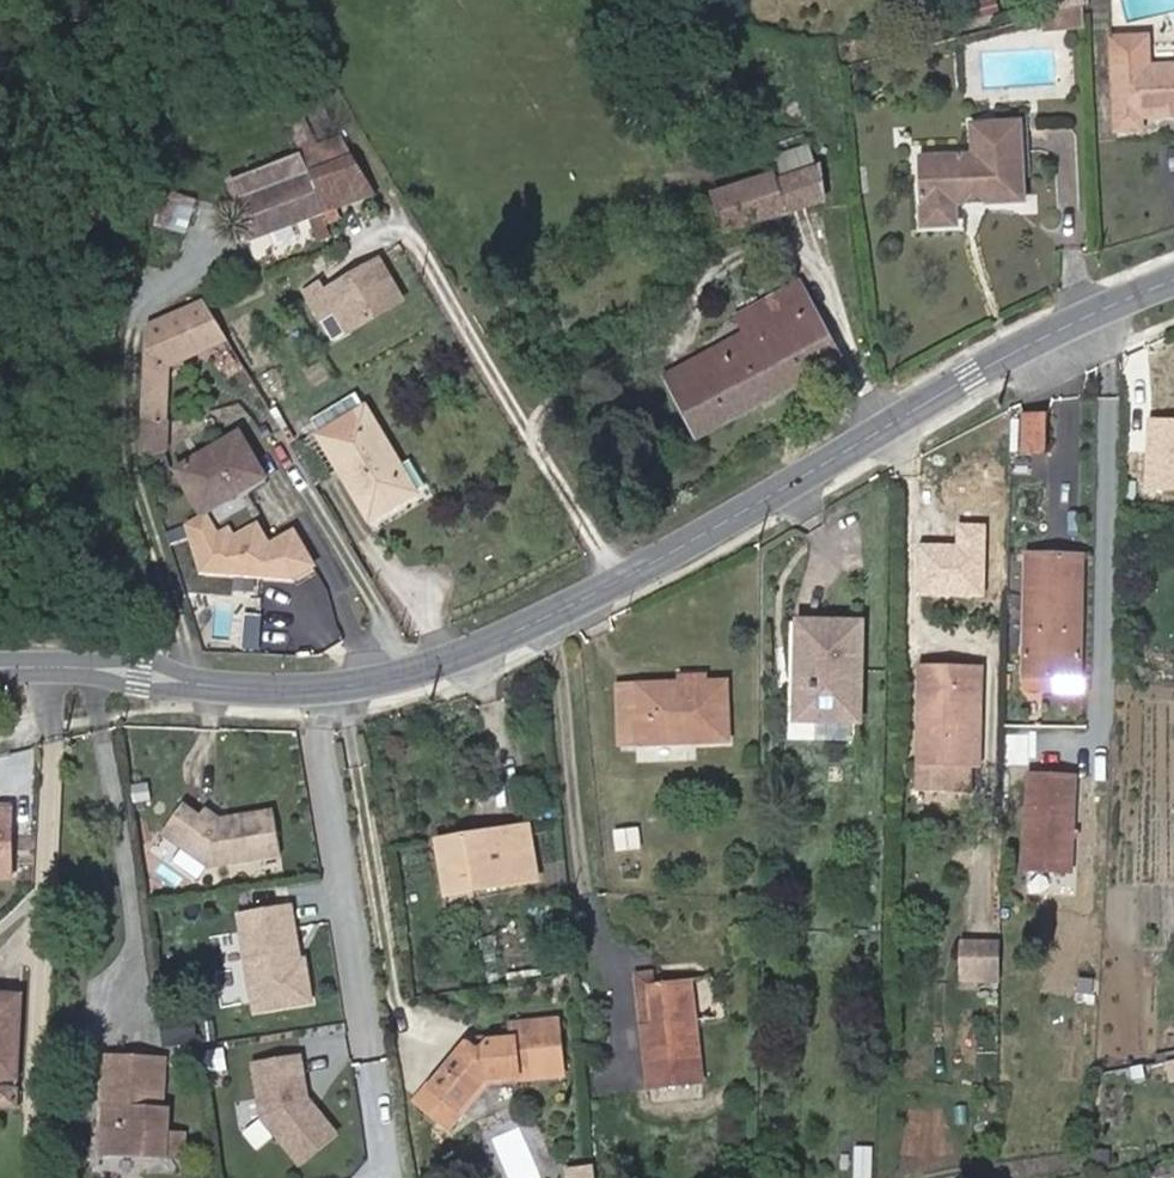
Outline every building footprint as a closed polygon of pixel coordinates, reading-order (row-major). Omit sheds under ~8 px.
[(1081,0),(1050,0),(1053,15),(1083,7),(1081,0)] [(1085,26),(1083,7),(1053,15),(1043,17),(1044,30),(1085,26)] [(1147,49),(1147,37),(1135,38),(1147,49)] [(1148,68),(1147,49),(1135,38),(1112,39),(1116,131),(1141,130),(1140,117),(1173,115),(1173,67),(1148,68)] [(318,147),(297,98),(280,106),(301,154),(318,147)] [(1024,201),(1020,122),(972,125),(973,155),(926,157),(927,176),(919,176),(921,221),(955,219),(954,204),(965,204),(964,196),(984,195),(984,203),(1024,201)] [(375,193),(342,138),(318,147),(301,154),(321,211),(375,193)] [(814,166),(807,146),(770,158),(774,172),(776,179),(814,166)] [(251,237),(321,211),(301,154),(229,181),(251,237)] [(927,176),(926,157),(918,158),(919,176),(927,176)] [(827,203),(821,164),(814,166),(776,179),(789,214),(789,216),(827,203)] [(776,179),(774,172),(710,193),(713,200),(722,227),(725,235),(789,214),(776,179)] [(984,203),(984,195),(964,196),(965,204),(984,203)] [(722,227),(713,200),(701,204),(711,230),(722,227)] [(955,226),(955,219),(921,221),(921,228),(955,226)] [(348,333),(403,301),(379,260),(324,292),(319,285),(306,293),(321,319),(334,311),(348,333)] [(699,437),(840,360),(799,285),(738,318),(746,333),(666,376),(699,437)] [(167,366),(226,339),(204,303),(145,328),(144,351),(141,420),(165,422),(167,366)] [(348,333),(334,311),(321,319),(334,341),(348,333)] [(322,434),(363,409),(355,396),(313,420),(322,434)] [(409,496),(393,470),(399,467),(365,408),(363,409),(322,434),(319,435),(370,520),(409,496)] [(293,439),(276,409),(270,413),(281,431),(288,442),(293,439)] [(1044,452),(1044,416),(1023,416),(1023,452),(1044,452)] [(165,449),(165,422),(141,420),(140,450),(142,456),(165,449)] [(264,478),(239,434),(177,471),(199,510),(236,488),(239,493),(264,478)] [(1167,459),(1165,483),(1173,484),(1173,459),(1167,459)] [(424,486),(409,460),(399,467),(393,470),(409,496),(424,486)] [(312,562),(292,530),(268,544),(256,523),(231,538),(226,529),(215,536),(203,515),(187,524),(202,569),(210,569),(222,561),(228,570),(267,573),(278,567),(282,574),(291,574),(312,562)] [(1078,677),(1082,556),(1027,555),(1024,688),(1053,688),(1053,677),(1078,677)] [(228,570),(222,561),(210,569),(228,570)] [(859,722),(862,623),(798,621),(797,679),(808,679),(813,684),(812,721),(859,722)] [(970,764),(972,687),(981,688),(981,666),(920,664),(918,766),(917,789),(952,789),(952,764),(970,764)] [(1078,689),(1078,677),(1053,677),(1053,688),(1078,689)] [(812,721),(813,684),(808,679),(797,679),(796,721),(812,721)] [(728,741),(725,682),(706,683),(681,683),(639,686),(639,687),(618,688),(620,745),(728,741)] [(979,765),(981,688),(972,687),(970,764),(979,765)] [(854,736),(854,724),(792,722),(792,735),(854,736)] [(969,790),(970,764),(952,764),(952,789),(969,790)] [(1072,870),(1075,779),(1028,778),(1024,868),(1072,870)] [(210,866),(282,854),(275,811),(235,817),(231,822),(221,823),(221,819),(205,808),(200,816),(183,804),(163,832),(210,866)] [(12,811),(0,811),(0,878),(12,878),(12,811)] [(530,832),(529,827),(510,830),(511,835),(530,832)] [(537,880),(530,832),(511,835),(510,830),(491,833),(437,842),(446,895),(537,880)] [(639,847),(637,830),(615,832),(617,849),(639,847)] [(240,915),(255,1010),(311,1001),(304,959),(300,960),(291,907),(240,915)] [(967,977),(997,978),(998,941),(968,939),(967,977)] [(651,1024),(646,984),(655,983),(654,973),(636,976),(642,1025),(651,1024)] [(701,1083),(690,980),(655,983),(646,984),(651,1024),(642,1025),(649,1090),(701,1083)] [(21,996),(0,995),(0,1079),(16,1080),(21,996)] [(167,1011),(168,1041),(203,1040),(201,1009),(167,1011)] [(562,1072),(557,1024),(511,1028),(512,1040),(489,1042),(483,1049),(474,1050),(467,1044),(466,1044),(418,1102),(446,1125),(485,1079),(562,1072)] [(167,1132),(169,1109),(162,1109),(165,1060),(113,1057),(111,1108),(113,1108),(127,1109),(126,1123),(118,1123),(116,1153),(183,1156),(185,1134),(167,1132)] [(300,1057),(255,1065),(263,1117),(300,1162),(335,1133),(306,1098),(300,1057)] [(17,1088),(0,1088),(0,1106),(16,1107),(17,1088)] [(116,1153),(118,1123),(126,1123),(127,1109),(113,1108),(110,1152),(116,1153)] [(873,1147),(854,1147),(853,1177),(872,1177),(873,1147)] [(572,1168),(573,1177),(597,1177),(596,1166),(572,1168)]
